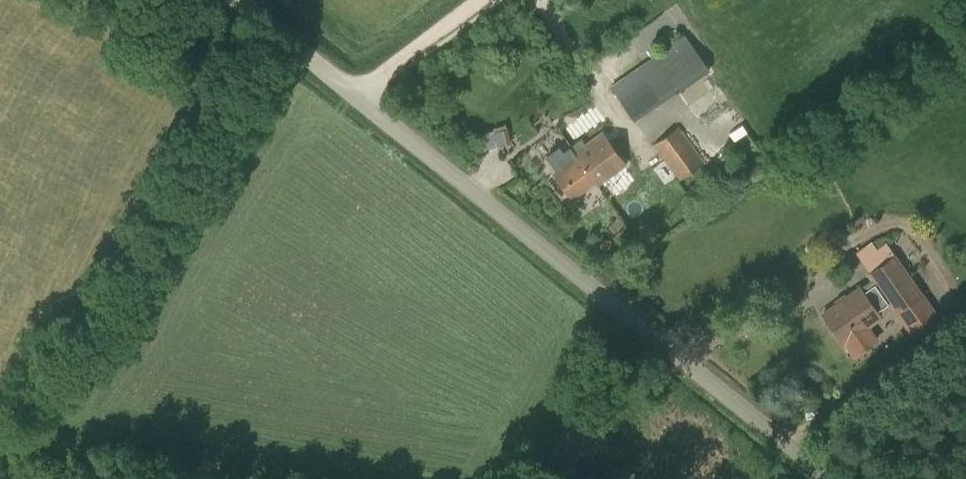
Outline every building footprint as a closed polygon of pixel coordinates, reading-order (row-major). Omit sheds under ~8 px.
[(736,108),(730,100),(698,53),(687,37),(655,59),(661,69),(619,98),(631,117),(675,87),(698,122),(701,120),(707,129),(731,112),(736,108)] [(506,126),(493,127),(495,144),(508,142),(506,126)] [(653,145),(678,181),(705,162),(679,126),(653,145)] [(603,133),(575,153),(582,163),(586,161),(590,167),(597,163),(601,169),(591,176),(598,185),(626,165),(603,133)] [(582,163),(575,153),(572,154),(575,158),(554,173),(572,198),(595,181),(598,185),(591,176),(601,169),(597,163),(590,167),(586,161),(582,163)] [(853,253),(872,279),(823,313),(844,343),(845,342),(855,355),(878,339),(868,326),(880,317),(878,315),(891,306),(913,337),(941,318),(889,245),(879,252),(871,240),(853,253)]
